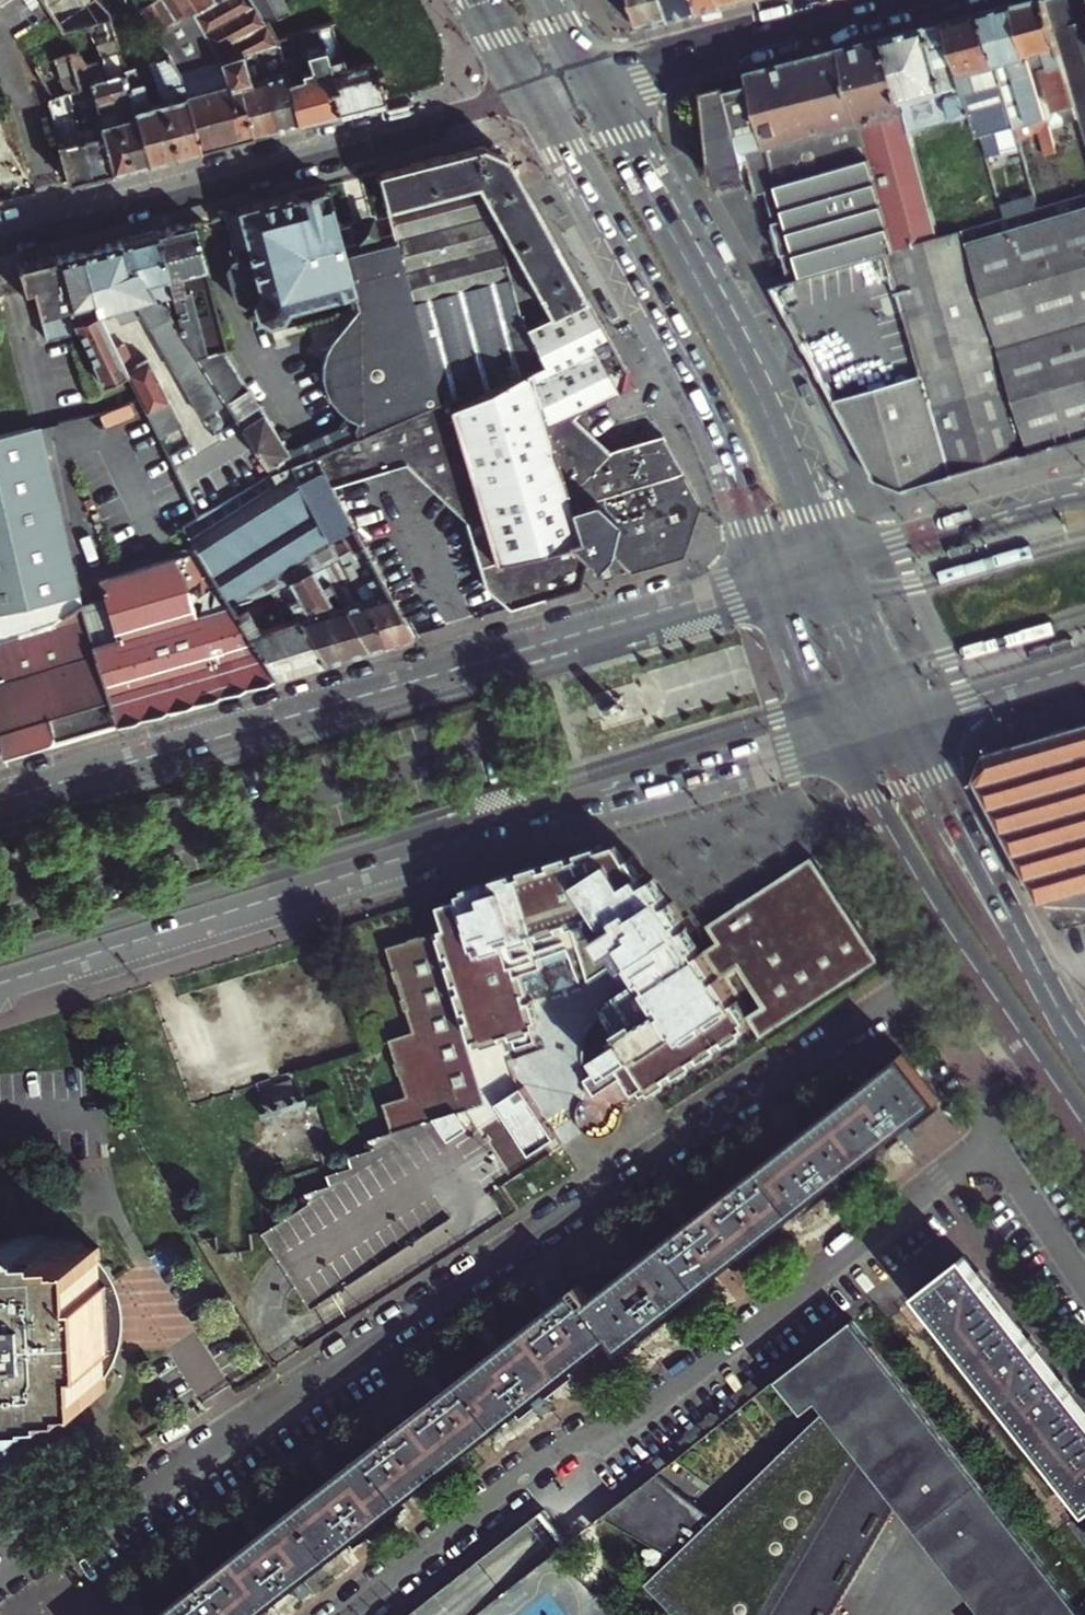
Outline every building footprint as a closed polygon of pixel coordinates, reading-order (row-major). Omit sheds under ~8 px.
[(67,36),(110,17),(97,0),(44,0),(67,36)] [(136,6),(165,48),(198,27),(215,52),(222,59),(253,45),(275,35),(265,12),(287,5),(284,0),(146,0),(136,6)] [(643,29),(673,21),(702,13),(699,0),(635,0),(643,29)] [(702,13),(725,7),(722,0),(699,0),(702,13)] [(1034,72),(1049,126),(1068,120),(1081,117),(1047,0),(1032,0),(1014,5),(1034,72)] [(1081,117),(1084,131),(1084,0),(1047,0),(1081,117)] [(1049,126),(1034,72),(1014,5),(982,13),(1015,128),(1018,138),(1039,132),(1045,156),(1057,153),(1049,126)] [(1015,128),(982,13),(948,22),(975,115),(982,137),(1015,128)] [(346,68),(334,20),(320,24),(336,87),(333,88),(339,111),(384,99),(374,61),(346,68)] [(888,37),(913,132),(975,115),(948,22),(888,37)] [(336,87),(320,24),(297,30),(303,52),(281,58),(298,122),(339,111),(333,88),(336,87)] [(288,39),(286,33),(275,35),(277,42),(288,39)] [(298,122),(281,58),(277,42),(275,35),(253,45),(257,58),(267,55),(269,63),(259,65),(275,128),(298,122)] [(888,37),(845,49),(898,254),(941,240),(913,132),(888,37)] [(148,161),(124,68),(117,44),(98,49),(103,62),(107,74),(131,165),(148,161)] [(275,128),(259,65),(257,58),(253,45),(222,59),(228,82),(235,107),(245,104),(252,134),(275,128)] [(748,74),(751,85),(805,282),(888,256),(898,254),(845,49),(748,74)] [(92,92),(94,100),(113,170),(131,165),(107,74),(103,62),(85,66),(76,51),(34,64),(39,73),(72,61),(81,95),(92,92)] [(200,147),(183,82),(181,72),(167,52),(158,58),(171,85),(170,86),(171,90),(175,98),(162,100),(163,101),(177,153),(200,147)] [(222,59),(215,52),(207,54),(214,85),(228,82),(222,59)] [(163,101),(162,100),(149,104),(146,96),(143,86),(134,66),(124,68),(148,161),(177,153),(163,101)] [(235,107),(228,82),(214,85),(196,90),(192,80),(183,82),(200,147),(252,134),(245,104),(235,107)] [(805,282),(751,85),(707,96),(718,170),(750,165),(756,200),(768,198),(791,287),(805,282)] [(175,98),(171,90),(159,93),(162,100),(175,98)] [(149,104),(162,100),(159,93),(146,96),(149,104)] [(113,170),(94,100),(74,106),(74,109),(92,175),(113,170)] [(92,175),(74,109),(58,113),(55,101),(48,103),(69,181),(92,175)] [(578,300),(585,297),(517,175),(506,182),(495,163),(507,157),(506,156),(482,145),(378,173),(396,242),(437,403),(446,400),(450,409),(549,363),(531,323),(578,300)] [(33,191),(10,151),(0,154),(0,199),(33,191)] [(506,182),(517,175),(507,157),(495,163),(506,182)] [(326,185),(225,212),(237,257),(232,258),(226,268),(235,298),(244,304),(254,302),(258,315),(269,322),(282,318),(290,306),(354,290),(358,305),(326,352),(323,359),(322,368),(322,374),(323,381),(324,386),(330,397),(338,408),(347,416),(355,420),(355,425),(354,437),(437,403),(396,242),(345,255),(326,185)] [(1084,439),(1084,195),(1070,200),(941,240),(898,254),(888,256),(924,378),(874,393),(833,405),(851,437),(877,484),(904,492),(1084,439)] [(227,347),(194,220),(155,230),(180,323),(183,333),(197,355),(223,349),(227,347)] [(155,230),(121,239),(128,264),(135,262),(157,298),(160,297),(176,323),(180,323),(155,230)] [(82,249),(94,293),(100,314),(104,323),(142,313),(183,375),(192,373),(196,385),(214,380),(197,355),(183,333),(180,323),(176,323),(160,297),(157,298),(135,262),(128,264),(121,239),(82,249)] [(82,249),(57,255),(67,295),(77,323),(91,317),(85,296),(94,293),(82,249)] [(100,314),(91,317),(77,323),(67,295),(57,255),(18,265),(26,290),(32,288),(48,339),(79,331),(105,383),(128,372),(104,323),(100,314)] [(100,314),(94,293),(85,296),(91,317),(100,314)] [(585,297),(578,300),(531,323),(549,363),(450,409),(446,400),(437,403),(354,437),(341,443),(315,453),(334,488),(335,488),(334,484),(405,463),(427,483),(468,470),(481,513),(466,518),(485,585),(509,605),(496,563),(520,556),(533,601),(562,592),(549,548),(579,540),(585,562),(592,568),(601,559),(608,552),(628,573),(680,557),(700,504),(680,468),(665,476),(645,440),(608,451),(584,474),(558,441),(559,429),(564,424),(585,404),(617,390),(624,368),(585,297)] [(197,355),(214,380),(273,471),(315,453),(341,443),(337,432),(336,429),(288,448),(223,349),(197,355)] [(584,474),(608,451),(564,424),(559,429),(558,441),(584,474)] [(354,437),(355,425),(337,432),(341,443),(354,437)] [(38,429),(12,435),(27,501),(54,495),(38,429)] [(665,476),(680,468),(661,434),(645,440),(665,476)] [(0,438),(0,641),(52,629),(58,619),(80,606),(54,495),(27,501),(12,435),(0,438)] [(355,585),(345,566),(343,561),(349,557),(346,552),(340,555),(331,539),(341,533),(354,526),(334,488),(315,453),(273,471),(186,526),(231,601),(266,585),(267,587),(274,584),(279,594),(286,592),(299,617),(323,662),(386,644),(355,585)] [(468,470),(427,483),(466,518),(481,513),(468,470)] [(80,608),(116,723),(276,676),(237,613),(231,601),(186,526),(182,520),(168,528),(183,554),(96,582),(102,601),(80,608)] [(386,644),(413,636),(354,526),(341,533),(350,550),(346,552),(349,557),(343,561),(345,566),(352,564),(361,582),(355,585),(386,644)] [(549,548),(562,592),(580,587),(585,562),(579,540),(549,548)] [(496,563),(509,605),(509,608),(533,601),(520,556),(496,563)] [(2,757),(116,723),(80,608),(80,606),(58,619),(52,629),(0,641),(0,751),(2,757)] [(255,606),(237,613),(276,676),(323,662),(299,617),(266,627),(255,606)] [(1040,902),(1084,889),(1084,725),(986,754),(977,778),(1040,902)] [(685,1072),(703,1060),(701,1057),(708,1053),(710,1056),(728,1044),(726,1041),(734,1036),(736,1039),(752,1028),(750,1024),(755,1020),(752,1015),(755,1013),(743,995),(741,997),(736,991),(739,989),(727,971),(724,972),(720,967),(723,965),(711,948),(708,950),(686,918),(689,916),(677,899),(674,901),(657,877),(649,882),(645,876),(648,874),(635,856),(632,858),(621,842),(602,848),(601,845),(581,851),(582,855),(464,892),(465,898),(443,905),(450,927),(390,946),(416,1031),(391,1039),(408,1097),(397,1100),(406,1129),(382,1136),(385,1146),(359,1153),(361,1165),(336,1171),(339,1182),(313,1189),(315,1201),(271,1230),(320,1307),(343,1292),(359,1316),(525,1207),(511,1184),(549,1159),(545,1151),(556,1144),(517,1084),(512,1087),(505,1063),(510,1061),(509,1057),(539,1048),(536,1034),(530,1036),(527,1024),(532,1022),(530,1017),(533,1016),(527,995),(577,979),(580,990),(604,974),(623,1001),(599,1017),(618,1046),(610,1051),(613,1056),(598,1066),(611,1084),(630,1072),(645,1094),(657,1086),(660,1089),(678,1077),(676,1074),(683,1069),(685,1072)] [(623,1347),(940,1099),(904,1054),(592,1298),(581,1284),(576,1288),(613,1337),(622,1348),(623,1347)] [(54,1408),(54,1405),(70,1404),(70,1399),(89,1398),(89,1393),(104,1392),(102,1355),(108,1355),(105,1288),(100,1288),(98,1250),(82,1251),(82,1246),(63,1247),(63,1242),(47,1243),(46,1239),(13,1241),(13,1244),(0,1245),(0,1401),(2,1401),(3,1407),(19,1406),(20,1410),(54,1408)] [(1073,1393),(1064,1381),(966,1257),(921,1293),(942,1321),(1084,1504),(1084,1408),(1073,1393)] [(613,1337),(576,1288),(160,1614),(260,1614),(613,1337)] [(817,1603),(833,1614),(835,1614),(902,1499),(992,1614),(1069,1614),(1078,1608),(856,1320),(794,1368),(821,1402),(839,1387),(850,1399),(722,1521),(659,1473),(619,1503),(605,1515),(682,1559),(660,1581),(692,1614),(810,1614),(817,1603)] [(508,1592),(484,1564),(417,1614),(478,1614),(508,1592)] [(817,1603),(810,1614),(833,1614),(817,1603)]
